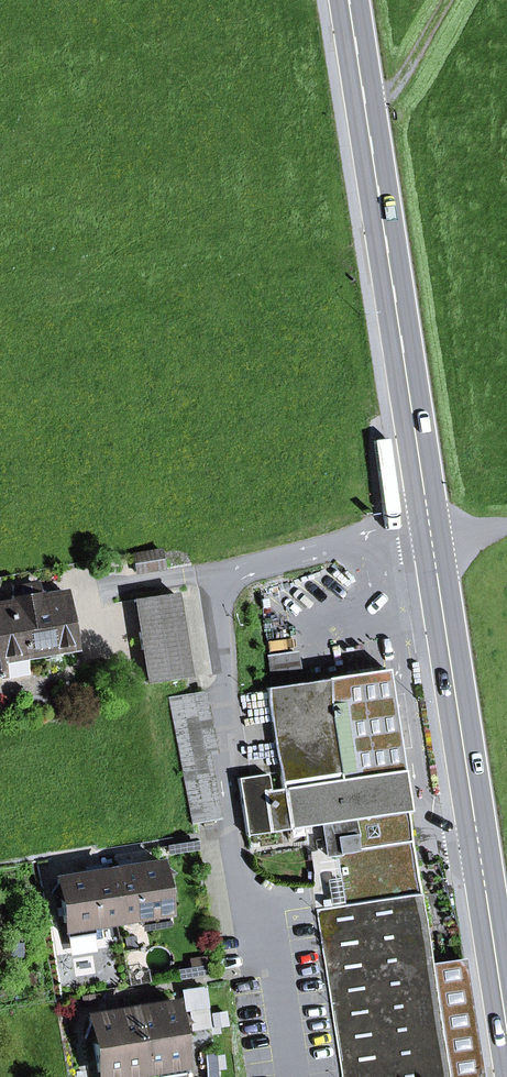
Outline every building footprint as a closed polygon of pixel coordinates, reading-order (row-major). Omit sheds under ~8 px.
[(161,550),(133,555),(136,572),(164,568),(161,550)] [(23,656),(74,647),(65,592),(36,597),(34,584),(15,587),(18,601),(0,604),(0,663),(2,676),(26,672),(23,656)] [(147,681),(147,683),(188,677),(174,593),(134,600),(134,602),(136,602),(141,632),(139,632),(142,650),(148,649),(153,680),(147,681)] [(147,681),(153,680),(148,649),(142,650),(147,681)] [(301,682),(297,652),(267,656),(271,687),(266,688),(272,729),(281,789),(269,790),(266,774),(238,778),(246,836),(281,830),(320,825),(350,820),(352,835),(335,837),(337,852),(345,905),(420,894),(386,670),(301,682)] [(192,824),(219,819),(196,693),(169,698),(192,824)] [(337,852),(335,837),(352,835),(350,820),(320,825),(324,854),(337,852)] [(162,881),(201,875),(196,841),(156,847),(159,863),(162,881)] [(159,863),(109,871),(117,922),(141,918),(143,926),(169,922),(167,914),(162,881),(159,863)] [(98,925),(117,922),(109,871),(57,879),(58,883),(51,893),(61,899),(68,943),(101,938),(98,925)] [(167,914),(207,907),(201,875),(162,881),(167,914)] [(431,965),(420,894),(345,905),(316,910),(342,1076),(448,1076),(431,965)] [(462,961),(431,965),(448,1076),(480,1076),(462,961)] [(131,1010),(142,1073),(156,1070),(157,1076),(161,1076),(185,1073),(178,1028),(185,1022),(175,1009),(174,1003),(131,1010)] [(142,1073),(131,1010),(89,1017),(90,1023),(84,1039),(93,1042),(99,1076),(127,1076),(126,1075),(142,1073)]
